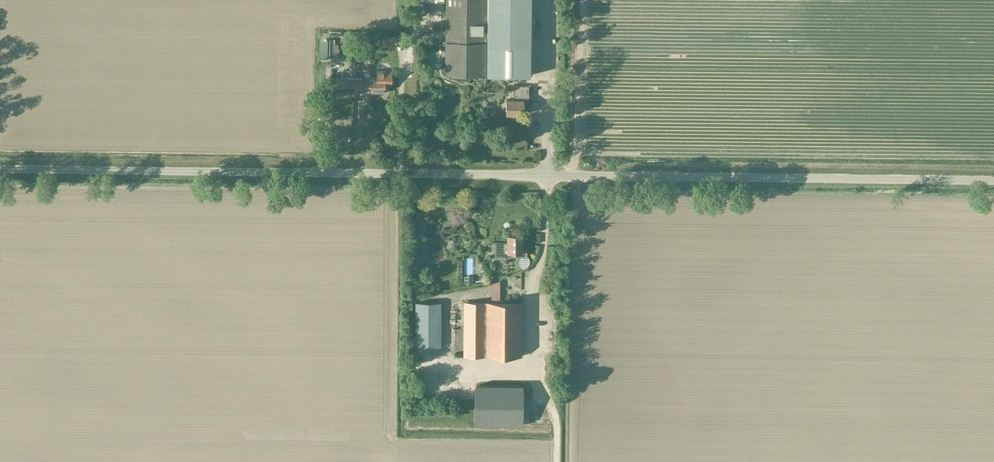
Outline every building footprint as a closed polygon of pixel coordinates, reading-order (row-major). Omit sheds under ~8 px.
[(425,15),(425,3),(444,3),(444,0),(412,0),(412,14),(425,15)] [(445,75),(485,75),(486,0),(446,0),(445,75)] [(530,0),(486,0),(485,75),(529,76),(530,0)] [(397,37),(384,36),(384,47),(397,47),(397,37)] [(355,93),(355,77),(355,64),(350,64),(350,70),(343,70),(343,77),(340,77),(340,93),(355,93)] [(370,93),(370,77),(370,64),(364,64),(364,77),(355,77),(355,93),(370,93)] [(377,77),(370,77),(370,93),(385,93),(385,86),(391,86),(391,71),(377,71),(377,77)] [(506,115),(523,115),(523,97),(528,97),(529,86),(513,86),(513,100),(506,100),(506,115)] [(527,258),(527,256),(527,248),(522,248),(522,235),(507,235),(507,242),(495,242),(495,256),(519,256),(518,258),(517,261),(517,263),(519,268),(521,269),(525,269),(528,266),(529,263),(529,260),(527,258)] [(472,277),(471,256),(461,256),(462,277),(472,277)] [(537,298),(538,306),(545,305),(544,297),(537,298)] [(440,346),(440,302),(415,302),(415,346),(440,346)] [(521,356),(521,303),(463,302),(463,356),(521,356)] [(521,386),(475,386),(475,424),(527,424),(527,408),(521,408),(521,386)]
